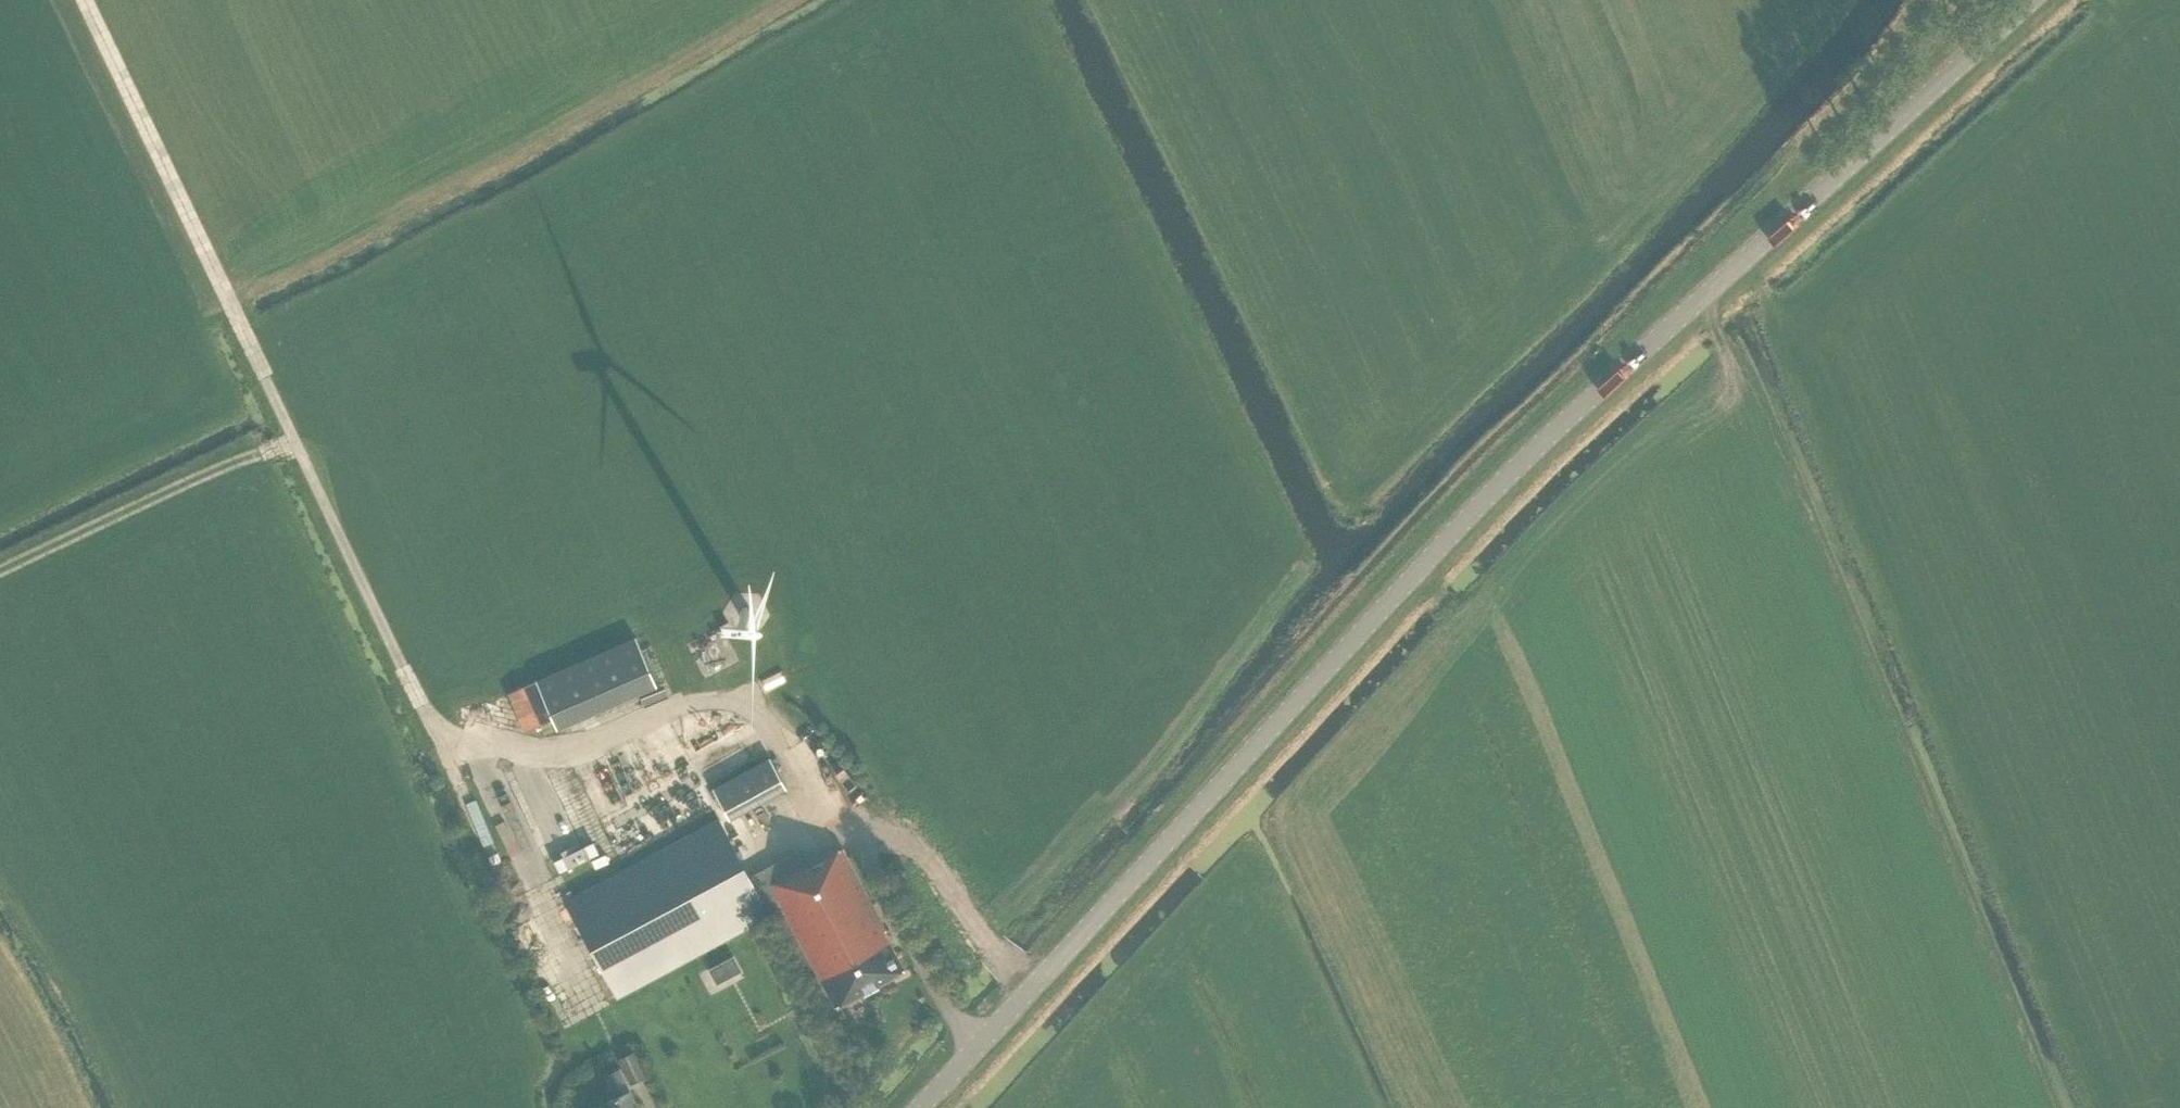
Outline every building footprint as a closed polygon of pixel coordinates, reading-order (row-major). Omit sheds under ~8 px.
[(657,686),(632,640),(536,692),(561,738),(657,686)] [(770,757),(713,789),(730,819),(787,788),(770,757)] [(683,766),(598,805),(622,858),(690,827),(689,825),(710,816),(696,785),(692,787),(683,766)] [(836,1008),(905,971),(884,931),(886,930),(843,848),(823,859),(821,855),(789,872),(785,863),(765,874),(763,870),(750,877),(719,820),(621,872),(566,901),(617,997),(671,968),(782,908),(836,1008)] [(645,1077),(633,1052),(618,1059),(630,1084),(645,1077)] [(621,1073),(619,1068),(605,1075),(615,1097),(605,1102),(606,1103),(595,1107),(639,1107),(631,1091),(630,1091),(621,1073)]
